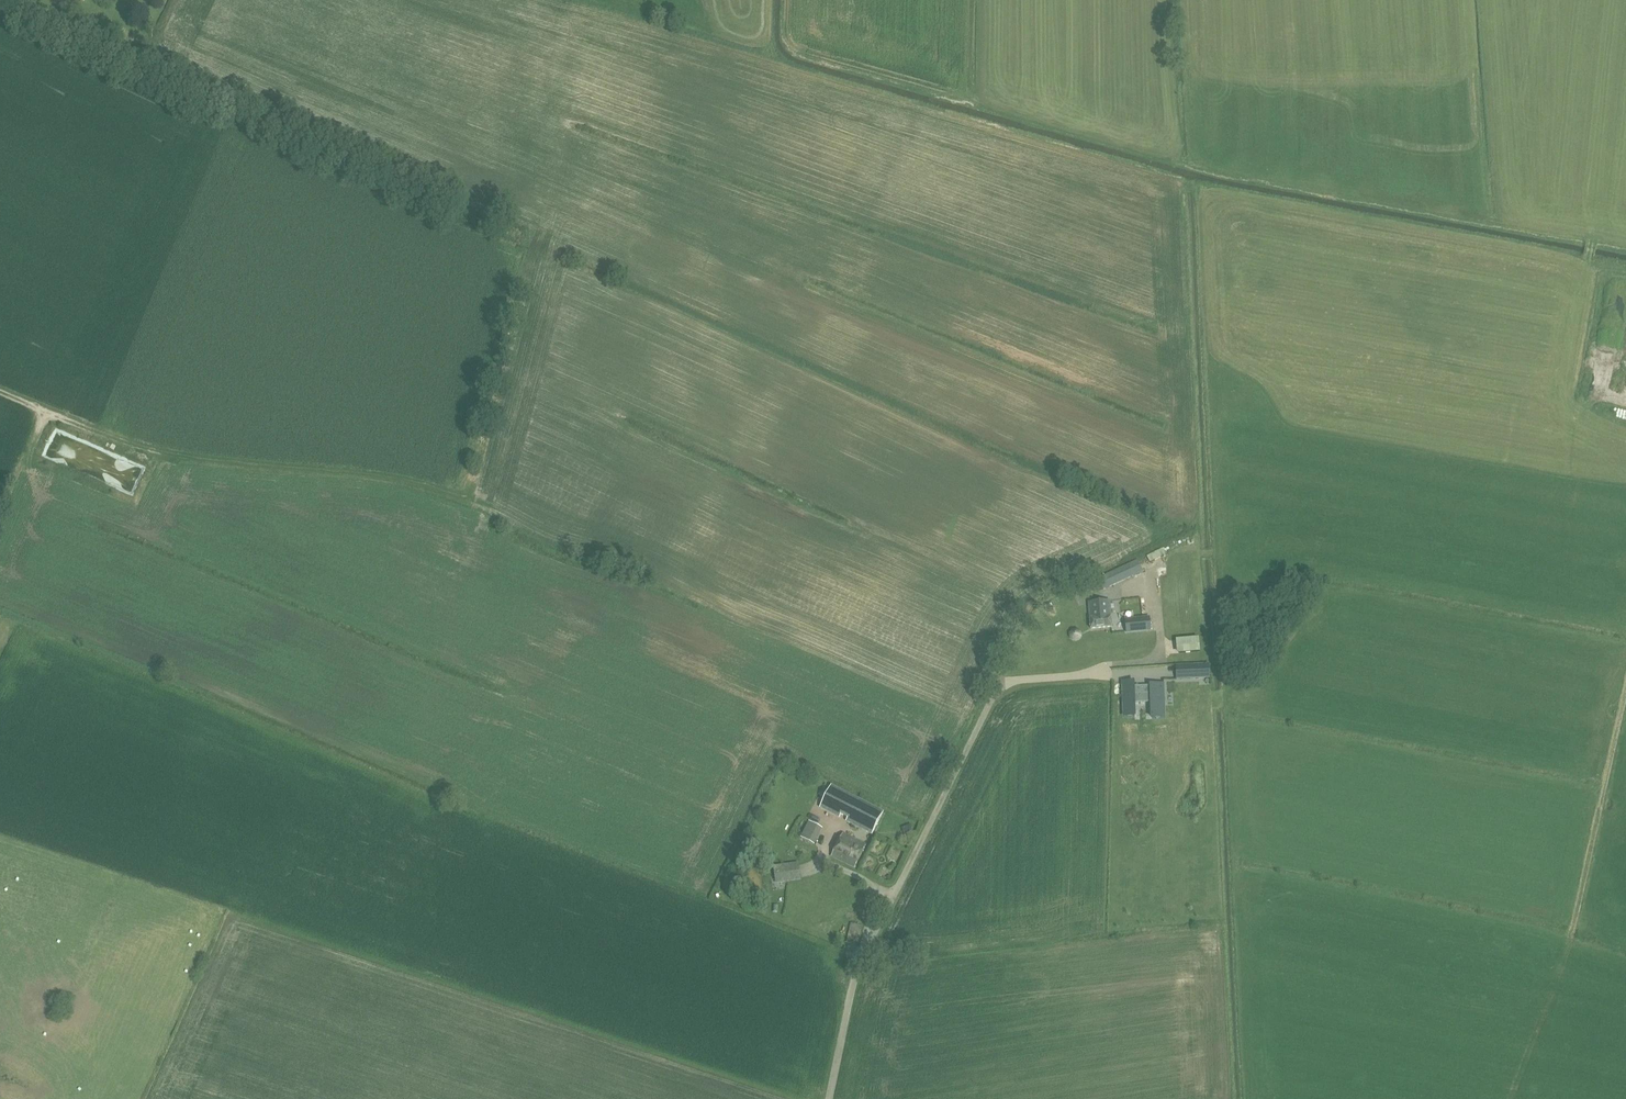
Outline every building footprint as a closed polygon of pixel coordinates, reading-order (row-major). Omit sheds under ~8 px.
[(476,439),(476,452),(493,451),(492,438),(476,439)] [(123,458),(144,468),(147,463),(125,452),(123,458)] [(1098,578),(1104,590),(1143,571),(1138,560),(1098,578)] [(1090,618),(1091,628),(1112,627),(1111,616),(1109,600),(1089,602),(1090,618)] [(1152,632),(1151,619),(1126,621),(1127,634),(1152,632)] [(1199,638),(1184,640),(1185,653),(1200,652),(1199,638)] [(1199,678),(1199,665),(1188,665),(1188,679),(1199,678)] [(1161,703),(1160,670),(1147,670),(1147,672),(1130,672),(1130,666),(1120,666),(1121,700),(1131,700),(1131,680),(1147,680),(1148,703),(1161,703)] [(847,821),(872,833),(883,811),(858,798),(847,821)] [(800,837),(815,844),(823,828),(809,821),(800,837)] [(902,828),(905,836),(914,832),(911,825),(902,828)] [(832,857),(854,868),(866,844),(844,833),(832,857)]
